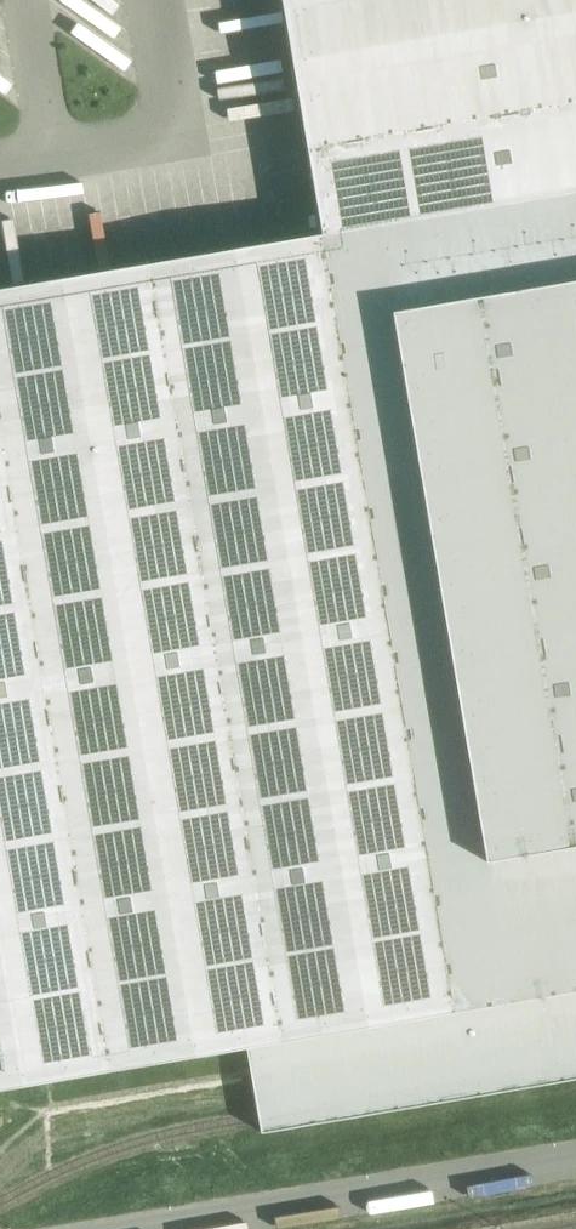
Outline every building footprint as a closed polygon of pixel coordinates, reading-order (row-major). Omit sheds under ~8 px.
[(322,233),(575,189),(575,0),(282,0),(322,233)] [(322,233),(454,1009),(247,1045),(259,1117),(261,1131),(575,1077),(575,189),(322,233)] [(0,288),(0,1087),(247,1045),(454,1009),(322,233),(0,288)]
